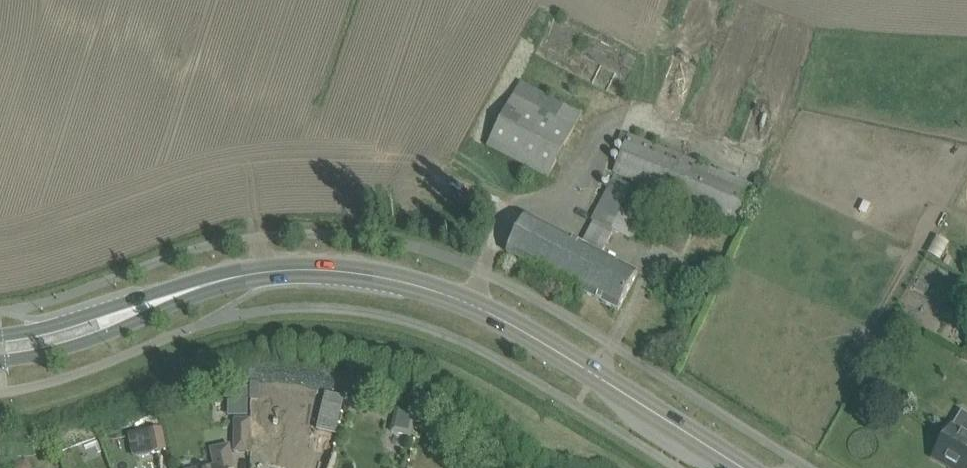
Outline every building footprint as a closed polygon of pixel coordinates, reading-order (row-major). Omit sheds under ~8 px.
[(580,117),(565,109),(567,104),(521,81),(487,149),(548,180),(580,117)] [(627,140),(614,174),(739,225),(753,188),(627,140)] [(618,310),(628,293),(637,274),(602,256),(613,234),(632,244),(653,203),(627,189),(629,184),(615,177),(592,222),(594,223),(582,245),(526,216),(507,253),(618,310)] [(332,403),(344,406),(346,396),(334,393),(332,403)] [(245,403),(228,404),(228,414),(245,413),(245,403)] [(390,433),(415,438),(421,414),(400,409),(398,417),(393,416),(390,433)] [(961,410),(933,457),(952,467),(966,467),(966,413),(961,410)] [(250,452),(250,438),(250,420),(235,420),(235,452),(250,452)] [(250,420),(250,438),(268,438),(268,420),(250,420)] [(151,453),(167,449),(162,427),(147,430),(151,453)] [(230,449),(230,445),(211,449),(215,466),(205,467),(234,467),(230,449)] [(14,463),(17,467),(31,467),(27,457),(14,463)]
